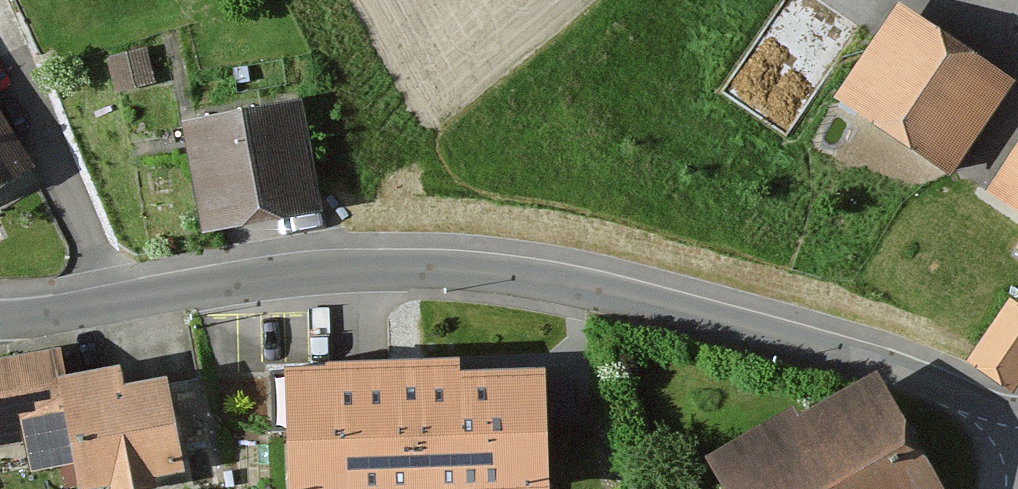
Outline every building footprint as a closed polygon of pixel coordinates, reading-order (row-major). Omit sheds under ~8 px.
[(1004,90),(899,20),(843,103),(948,173),(1004,90)] [(307,107),(189,129),(210,240),(328,218),(307,107)] [(33,177),(0,122),(0,196),(33,177)] [(999,199),(1017,212),(1017,170),(999,199)] [(983,343),(1017,370),(1017,298),(983,343)] [(78,445),(61,355),(0,366),(0,459),(21,455),(26,481),(64,474),(59,448),(78,445)] [(286,488),(546,488),(542,371),(459,374),(459,357),(282,362),(286,488)] [(67,384),(78,445),(86,488),(182,488),(187,488),(170,392),(129,399),(125,374),(67,384)] [(734,471),(744,488),(939,488),(882,388),(734,471)]
